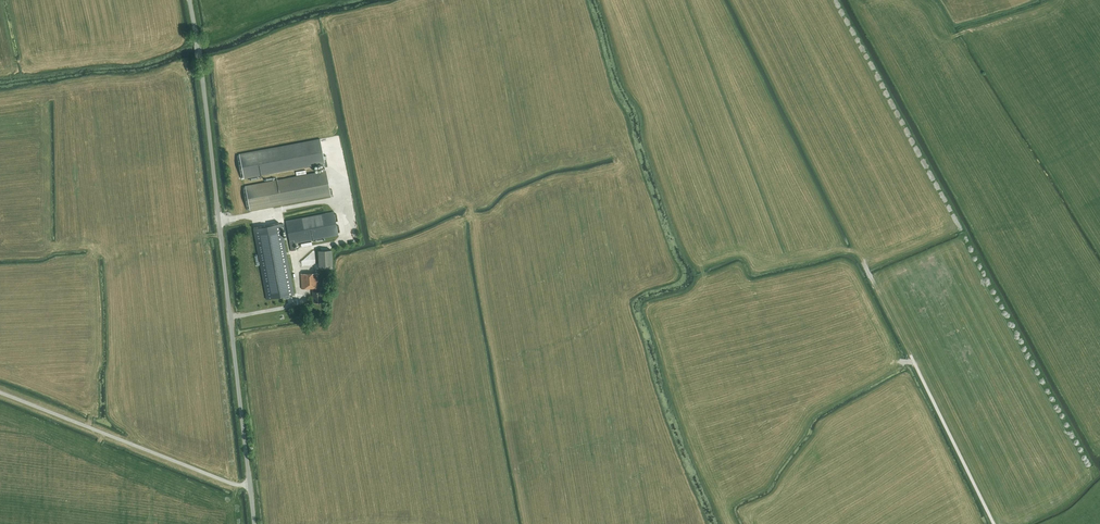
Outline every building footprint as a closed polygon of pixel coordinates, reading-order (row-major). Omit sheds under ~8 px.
[(320,139),(239,154),(244,178),(324,163),(324,164),(323,164),(323,167),(325,166),(325,167),(328,166),(327,160),(324,161),(320,139)] [(326,171),(245,186),(250,210),(330,195),(333,194),(332,189),(329,190),(326,171)] [(328,213),(286,221),(291,251),(296,250),(294,243),(339,235),(335,212),(328,213)] [(291,284),(280,222),(269,224),(270,226),(264,227),(264,225),(253,227),(265,289),(280,286),(281,289),(286,288),(286,285),(291,284)] [(319,268),(332,268),(332,250),(318,251),(319,268)] [(301,274),(302,289),(313,288),(313,291),(313,302),(322,302),(321,291),(320,291),(320,288),(318,288),(318,273),(301,274)]
